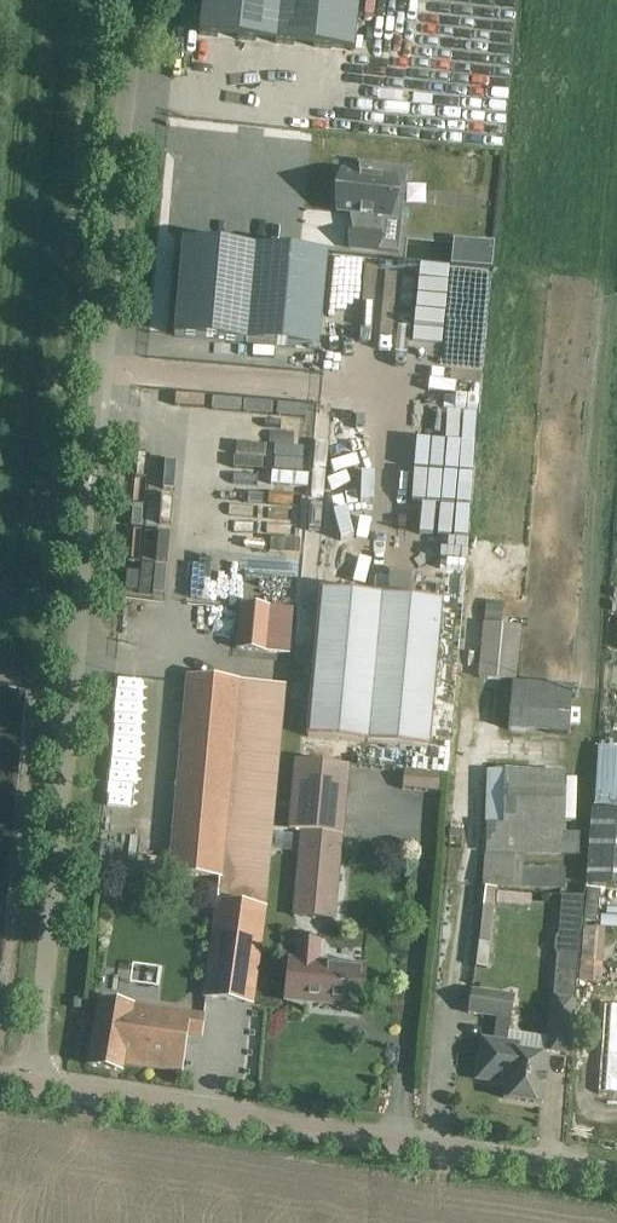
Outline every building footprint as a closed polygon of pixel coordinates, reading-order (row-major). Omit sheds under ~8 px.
[(200,36),(353,52),(359,0),(203,0),(200,36)] [(342,174),(337,212),(357,215),(355,229),(352,229),(350,248),(379,251),(383,218),(402,220),(408,171),(410,172),(410,169),(358,164),(358,166),(359,166),(358,176),(342,174)] [(174,336),(319,349),(328,253),(183,240),(174,336)] [(455,241),(452,264),(491,268),(494,245),(455,241)] [(451,271),(450,317),(482,318),(483,271),(451,271)] [(321,593),(308,737),(428,748),(441,604),(410,601),(412,574),(390,572),(387,599),(321,593)] [(486,601),(484,623),(501,625),(503,603),(486,601)] [(287,654),(291,610),(242,606),(238,650),(287,654)] [(483,623),(478,678),(504,680),(508,625),(501,625),(484,623),(483,623)] [(220,886),(266,890),(285,687),(189,678),(171,874),(221,878),(220,886)] [(576,731),(577,683),(515,680),(513,729),(576,731)] [(348,767),(298,761),(292,816),(304,817),(294,919),(333,922),(348,767)] [(409,771),(406,786),(441,792),(444,777),(409,771)] [(587,884),(616,886),(616,814),(592,812),(587,884)] [(486,827),(485,853),(578,857),(580,835),(562,834),(562,831),(486,827)] [(463,838),(463,829),(449,829),(449,838),(463,838)] [(524,856),(484,854),(482,886),(564,890),(565,870),(523,868),(524,856)] [(266,890),(220,886),(219,901),(205,997),(251,1004),(265,908),(266,890)] [(485,888),(483,906),(495,907),(496,904),(497,893),(497,889),(485,888)] [(497,893),(496,904),(530,907),(531,896),(497,893)] [(483,906),(479,943),(491,944),(495,907),(483,906)] [(582,942),(581,962),(603,964),(604,943),(582,942)] [(479,943),(477,967),(488,968),(491,944),(479,943)] [(320,946),(298,944),(297,963),(289,963),(288,977),(286,1001),(308,1003),(308,998),(360,1003),(360,1008),(361,1008),(363,984),(364,972),(318,967),(320,946)] [(556,969),(554,992),(576,994),(578,971),(556,969)] [(471,991),(468,1013),(497,1017),(494,1041),(483,1039),(477,1080),(506,1084),(503,1098),(542,1104),(545,1083),(548,1058),(518,1054),(519,1045),(508,1043),(515,997),(471,991)] [(575,1003),(553,1000),(547,1051),(570,1053),(575,1003)] [(124,1006),(100,1002),(89,1066),(121,1071),(122,1063),(182,1071),(187,1034),(201,1036),(204,1017),(124,1006)] [(599,1094),(616,1095),(616,1006),(608,1005),(599,1094)]
